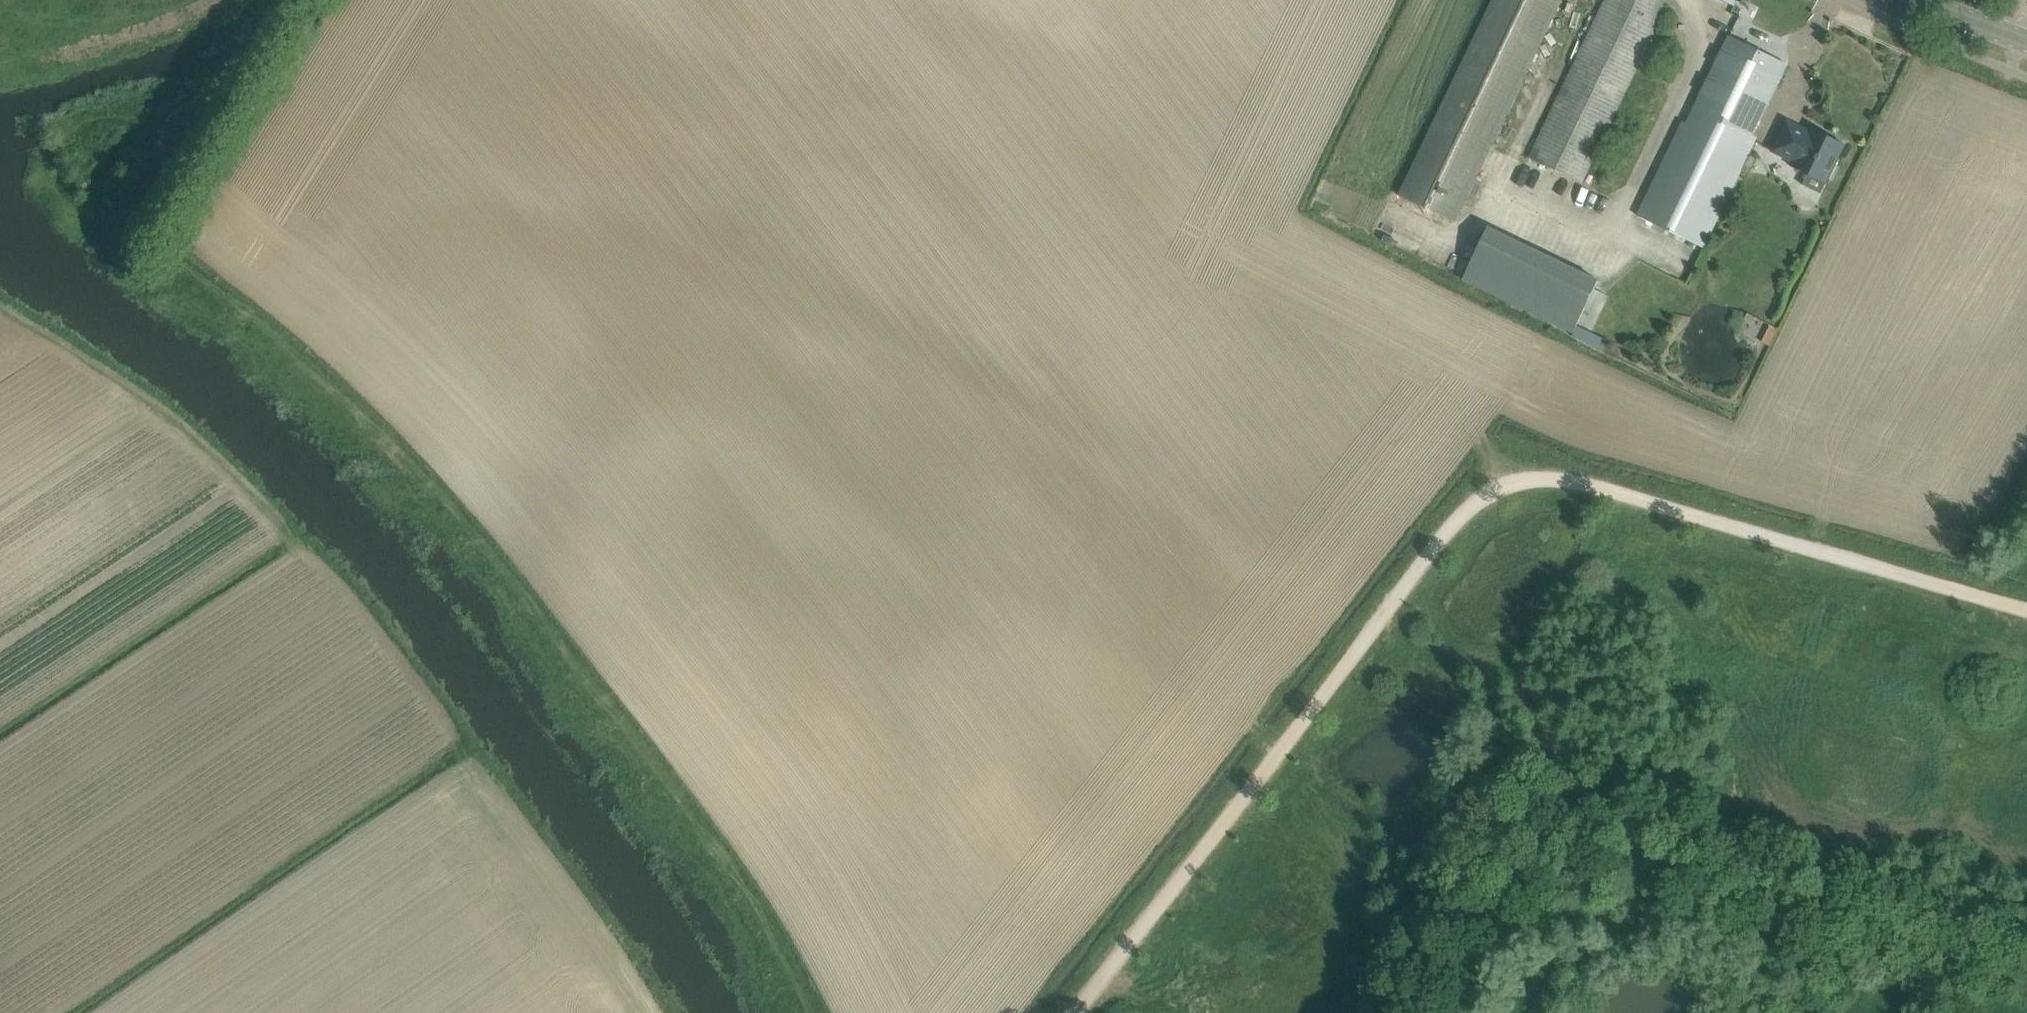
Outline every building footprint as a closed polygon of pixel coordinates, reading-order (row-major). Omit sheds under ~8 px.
[(1400,195),(1455,221),(1561,0),(1494,0),(1400,195)] [(1660,20),(1669,2),(1665,0),(1605,0),(1530,158),(1582,183),(1660,20)] [(1691,105),(1638,215),(1704,247),(1757,137),(1754,135),(1788,64),(1729,36),(1695,107),(1691,105)] [(1811,127),(1809,131),(1787,120),(1772,151),(1794,162),(1792,166),(1827,183),(1829,179),(1832,180),(1838,166),(1835,165),(1846,144),(1830,137),(1811,127)] [(1463,280),(1574,333),(1599,279),(1490,226),(1463,280)]
